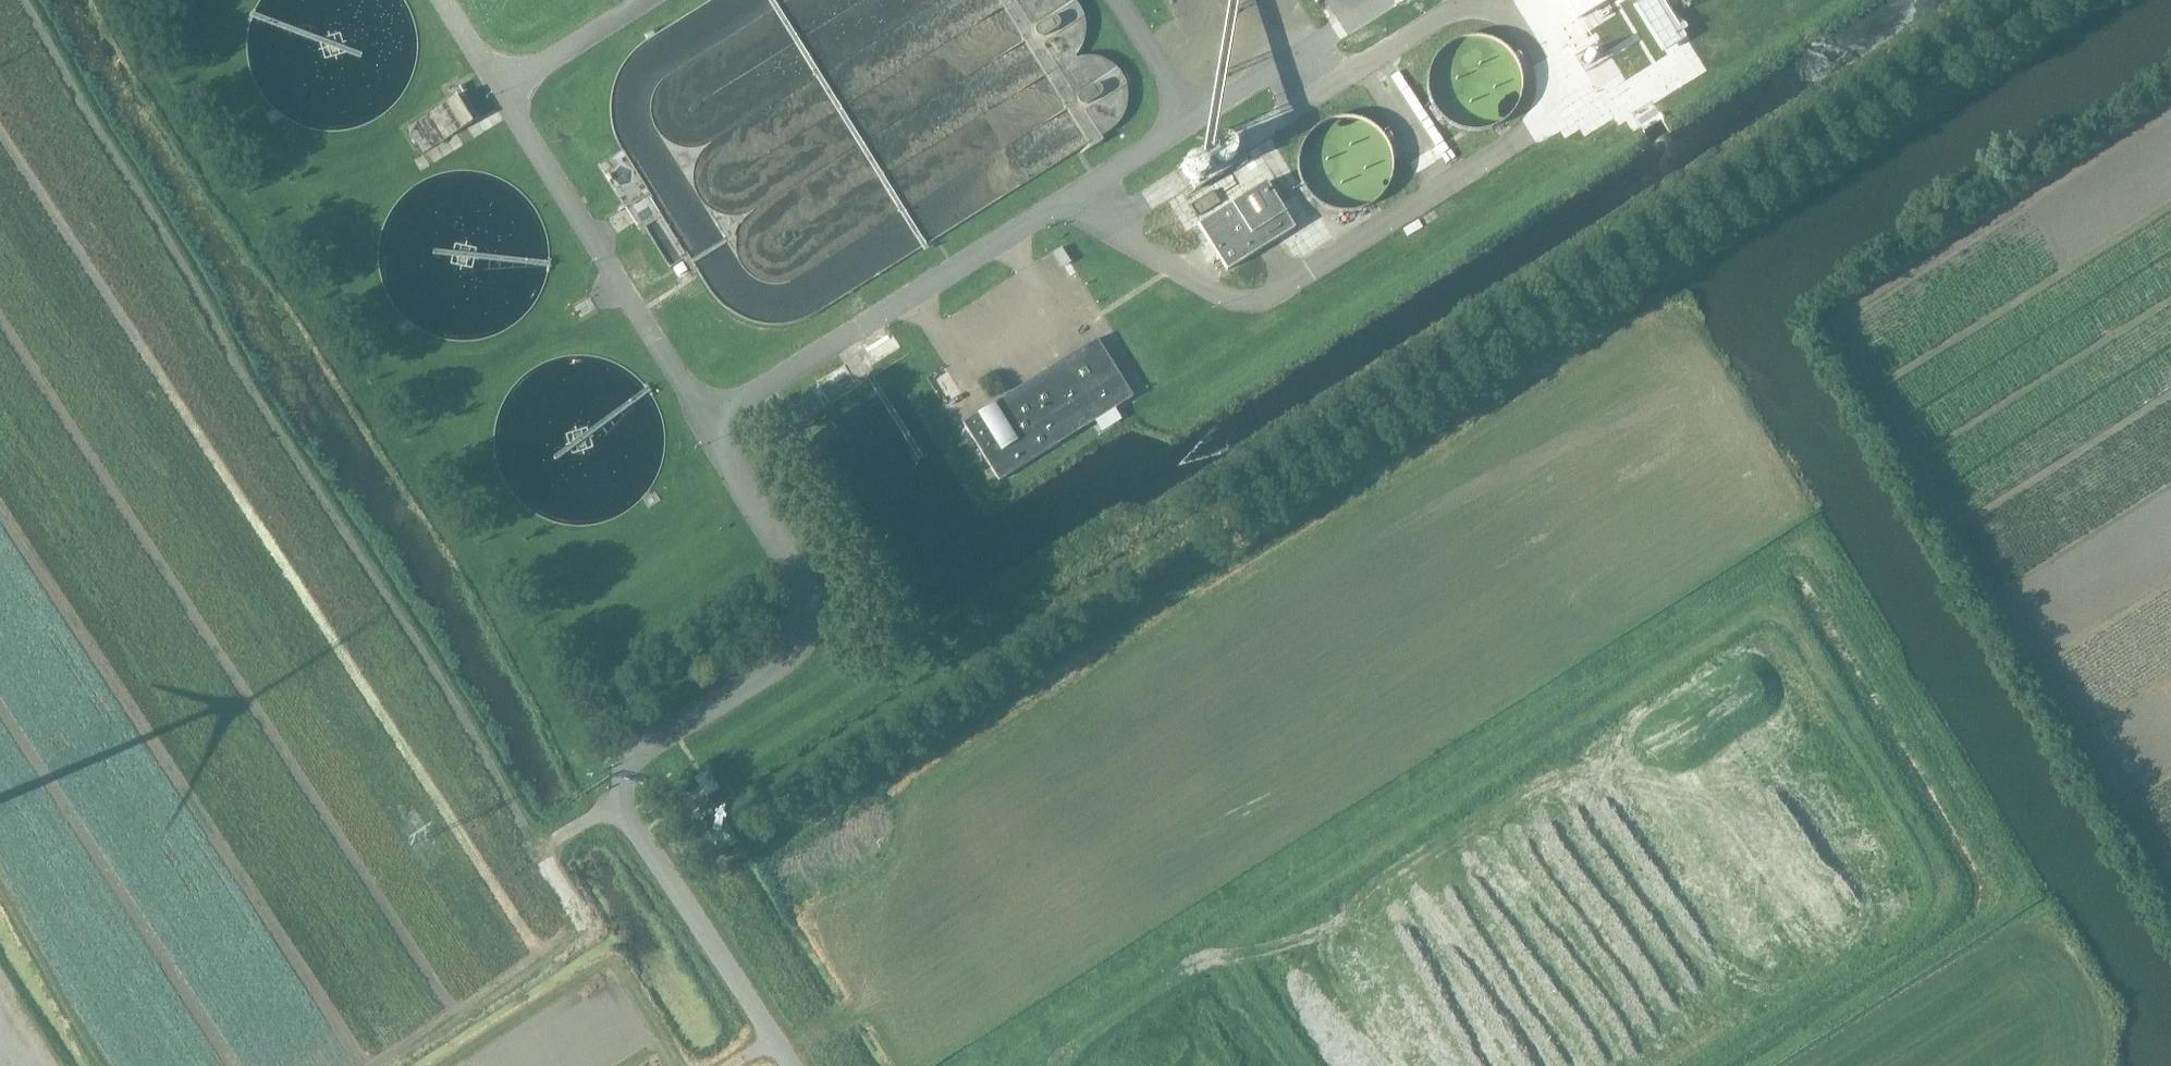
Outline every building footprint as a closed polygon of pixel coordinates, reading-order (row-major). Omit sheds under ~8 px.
[(1584,18),(1612,0),(1573,0),(1584,18)] [(1058,3),(1038,13),(1043,24),(1064,14),(1058,3)] [(1477,37),(1473,37),(1463,38),(1458,40),(1453,42),(1445,47),(1441,51),(1434,60),(1430,67),(1428,72),(1427,82),(1427,92),(1430,102),(1433,108),(1438,115),(1445,122),(1454,126),(1460,129),(1470,131),(1477,130),(1484,130),(1492,128),(1498,124),(1504,120),(1509,115),(1516,106),(1520,96),(1521,86),(1520,78),(1519,69),(1517,64),(1512,57),(1507,50),(1501,45),(1492,40),(1485,38),(1477,37)] [(429,115),(408,128),(424,154),(444,141),(472,124),(478,119),(457,88),(452,91),(456,98),(429,115)] [(1328,120),(1313,129),(1303,143),(1298,152),(1297,163),(1301,183),(1310,196),(1318,205),(1329,210),(1344,212),(1360,210),(1372,204),(1383,194),(1391,179),(1392,165),(1388,146),(1378,130),(1364,120),(1346,117),(1328,120)] [(1197,225),(1206,240),(1226,272),(1295,228),(1265,182),(1197,225)] [(662,216),(648,195),(607,221),(617,236),(634,225),(638,231),(662,216)] [(962,423),(997,480),(1131,396),(1096,340),(962,423)]
